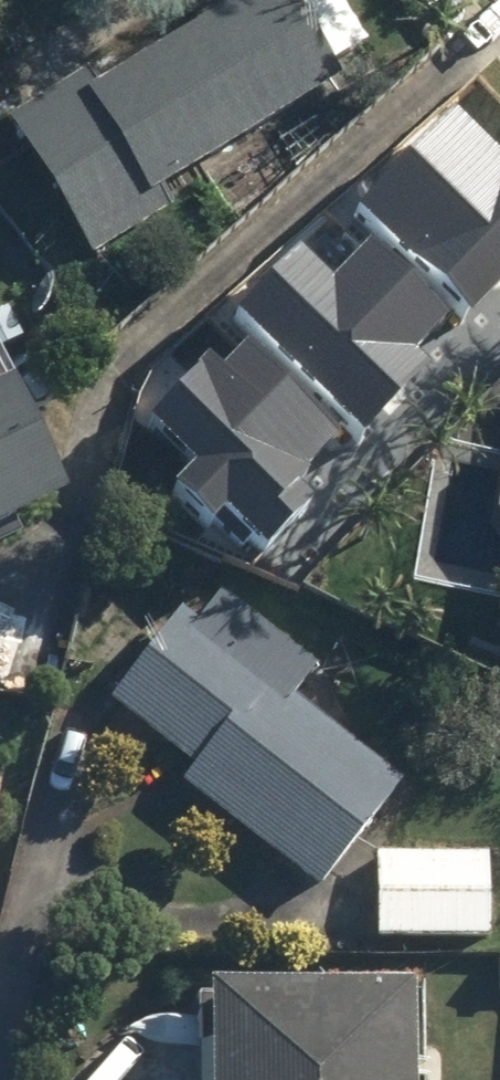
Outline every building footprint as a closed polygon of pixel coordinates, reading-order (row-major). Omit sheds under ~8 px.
[(339,0),(242,0),(107,81),(96,63),(21,108),(106,250),(179,207),(170,192),(350,84),(339,67),(369,49),(339,0)] [(362,206),(467,307),(499,273),(499,121),(470,93),(362,206)] [(299,249),(240,312),(371,434),(435,366),(413,346),(445,312),(373,245),(336,284),(299,249)] [(90,491),(15,335),(0,343),(0,534),(90,491)] [(203,357),(148,415),(187,452),(160,481),(215,532),(235,511),(273,547),(317,501),(296,481),(337,438),(242,347),(218,372),(203,357)] [(202,611),(192,603),(113,696),(194,765),(186,774),(321,889),(414,778),(310,690),(327,670),(226,583),(202,611)] [(384,850),(381,929),(499,934),(499,855),(384,850)] [(225,974),(222,1079),(436,1079),(439,979),(225,974)]
